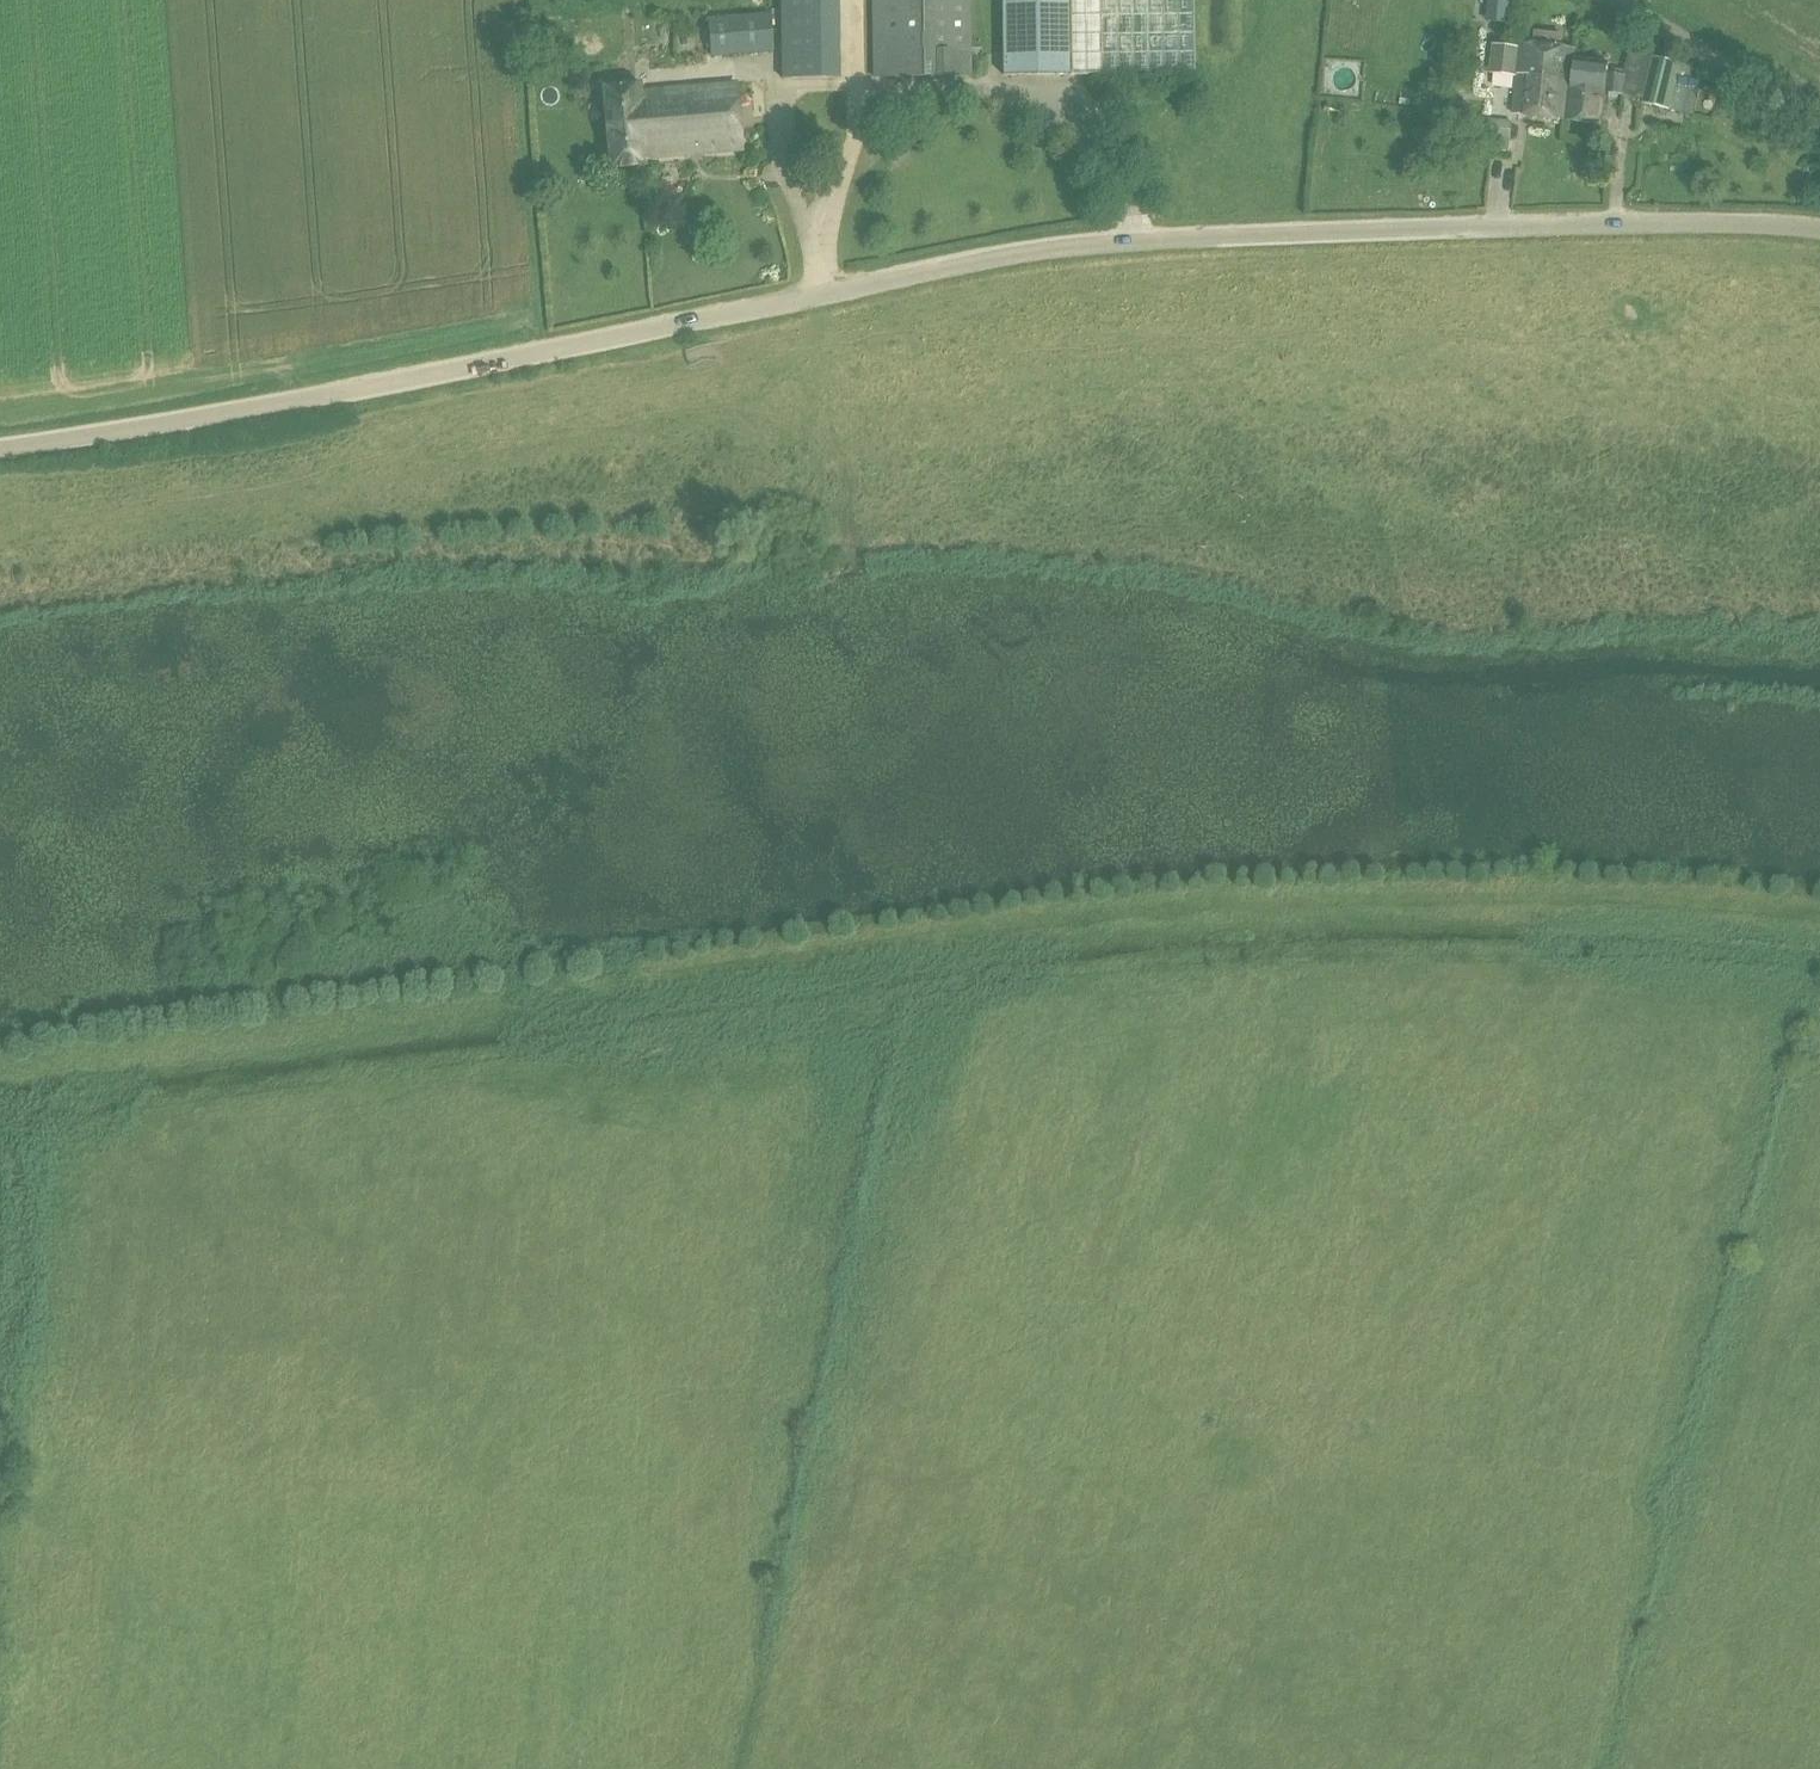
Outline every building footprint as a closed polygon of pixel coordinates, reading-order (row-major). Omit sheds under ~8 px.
[(783,75),(839,75),(838,0),(782,0),(783,75)] [(874,77),(973,76),(972,0),(873,0),(874,77)] [(1195,73),(1195,0),(1003,0),(1004,75),(1195,73)] [(707,17),(710,56),(772,50),(769,12),(707,17)] [(1570,95),(1567,120),(1602,124),(1606,84),(1608,64),(1574,60),(1575,49),(1522,42),(1519,66),(1539,68),(1538,70),(1558,73),(1555,93),(1570,95)] [(1620,94),(1642,99),(1641,103),(1681,113),(1693,66),(1654,57),(1656,50),(1633,43),(1620,94)] [(1514,114),(1567,120),(1570,95),(1555,93),(1558,73),(1538,70),(1539,68),(1519,66),(1517,65),(1519,51),(1495,48),(1492,74),(1518,77),(1514,114)] [(658,130),(655,91),(644,92),(642,82),(604,85),(612,168),(643,166),(642,160),(641,160),(639,132),(658,130)] [(737,84),(655,91),(658,130),(639,132),(641,160),(642,160),(743,151),(737,84)] [(1484,149),(1509,152),(1513,121),(1500,119),(1498,135),(1486,133),(1484,149)]
